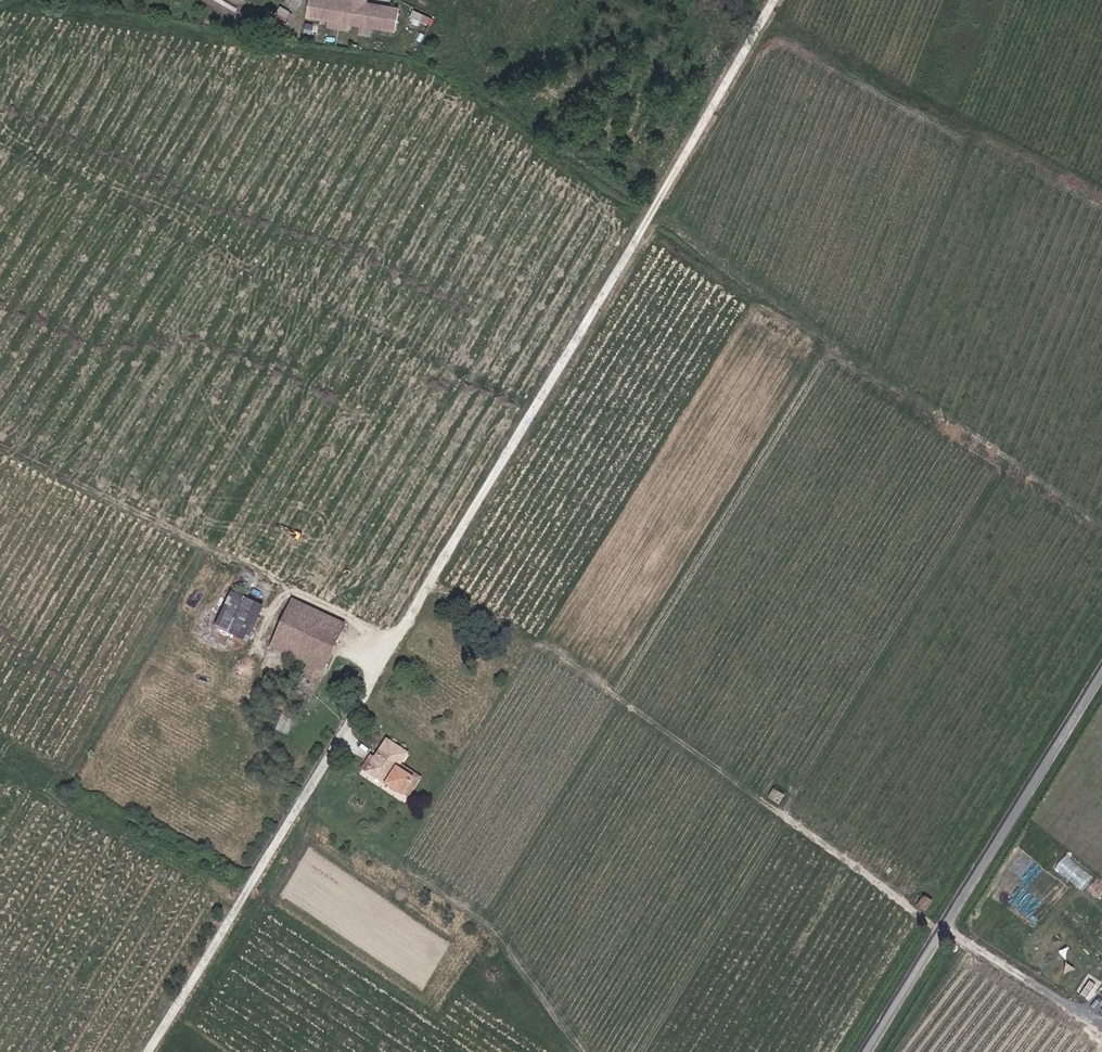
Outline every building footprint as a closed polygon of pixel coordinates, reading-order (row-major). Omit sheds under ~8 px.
[(308,15),(396,31),(400,9),(367,3),(368,0),(310,0),(308,15)] [(264,605),(234,591),(219,624),(249,638),(264,605)] [(311,660),(300,686),(319,693),(347,620),(291,598),(273,645),(311,660)] [(245,688),(223,677),(219,686),(241,696),(245,688)] [(406,753),(386,741),(367,772),(387,785),(403,794),(404,793),(413,778),(400,770),(397,768),(406,753)] [(413,778),(404,793),(408,796),(420,778),(402,767),(400,770),(413,778)] [(760,797),(770,804),(775,796),(765,790),(760,797)] [(962,953),(949,945),(941,957),(953,965),(954,964),(962,953)]
